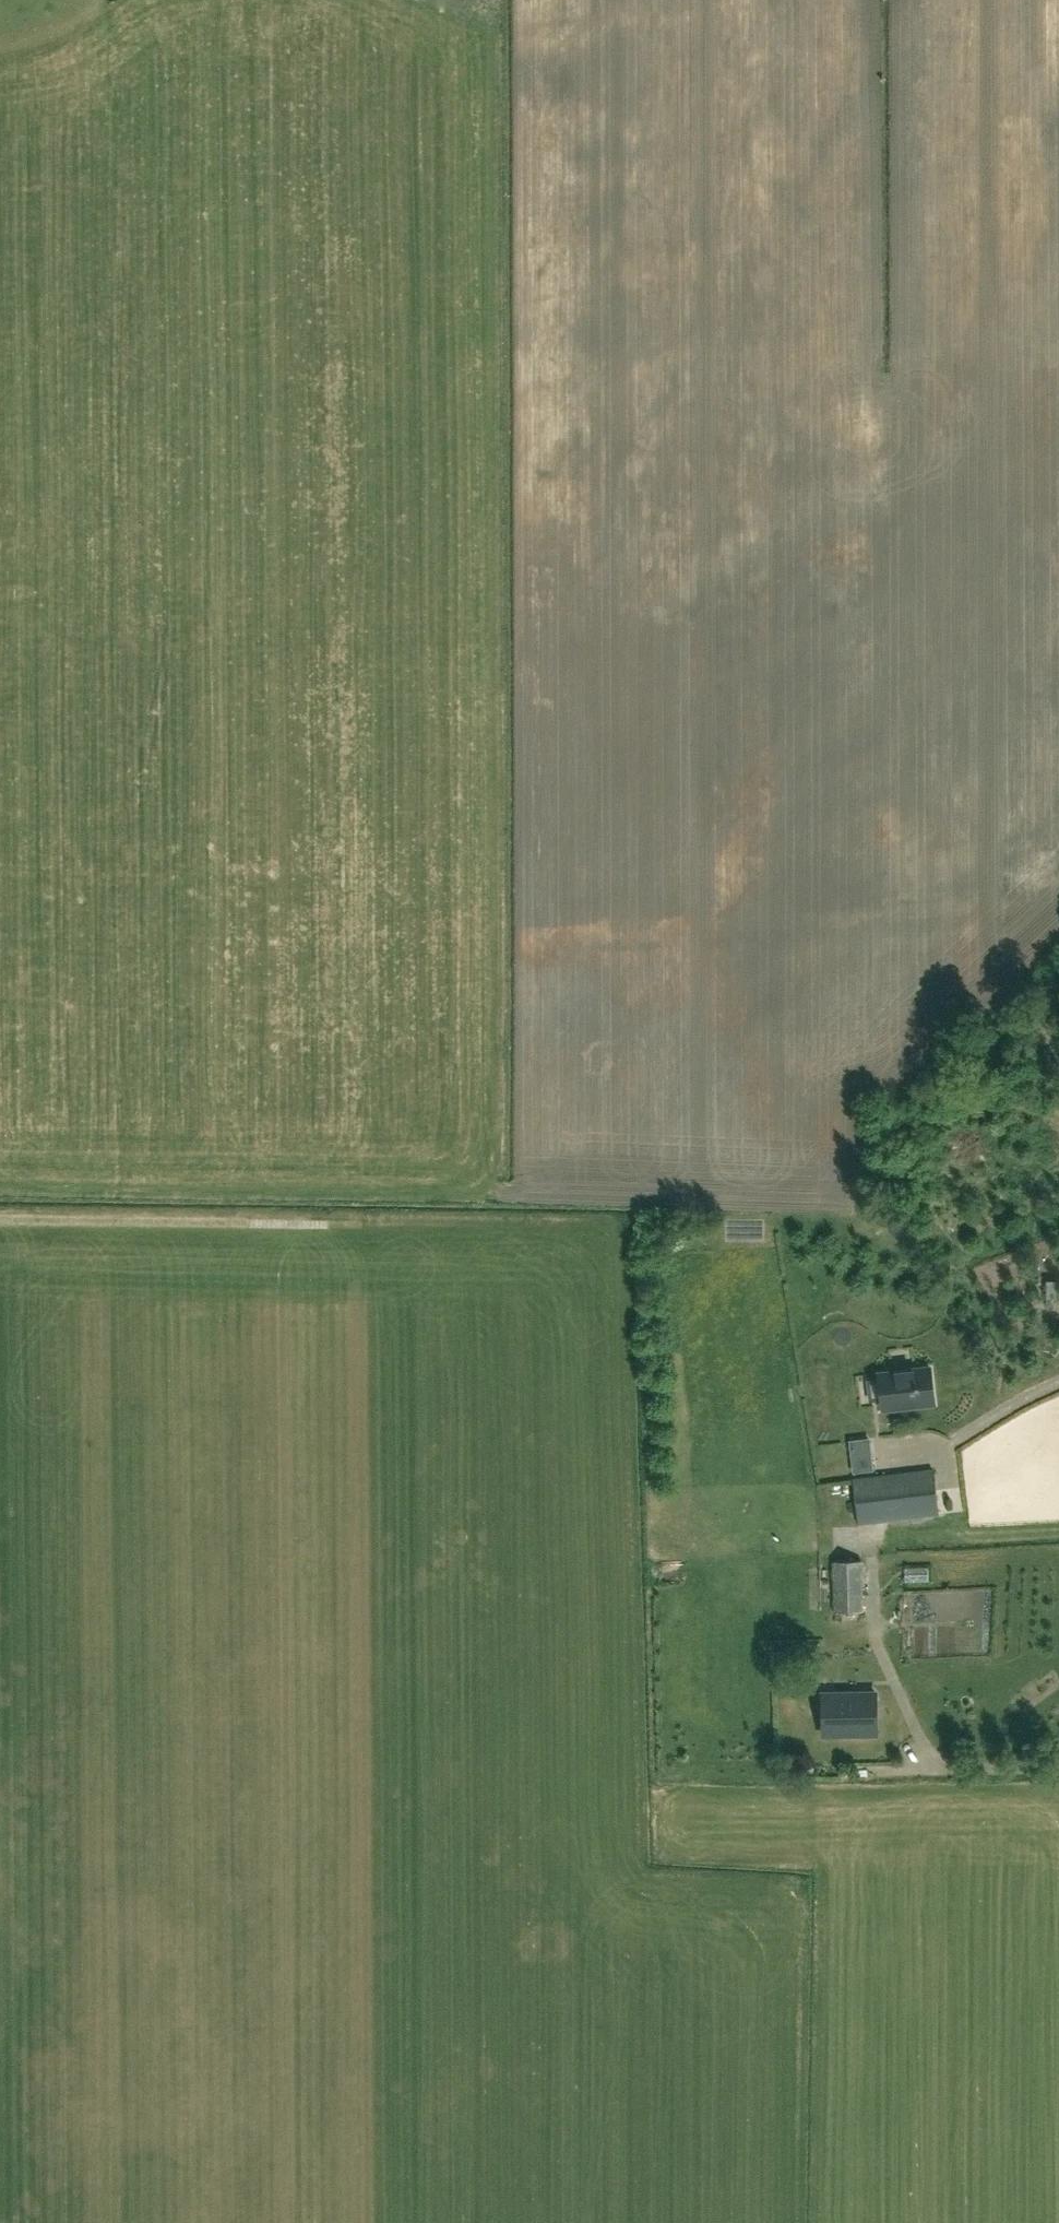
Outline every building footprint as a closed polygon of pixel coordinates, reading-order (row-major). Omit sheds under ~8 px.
[(935,1404),(930,1368),(879,1374),(883,1410),(935,1404)] [(933,1469),(853,1479),(859,1523),(938,1513),(933,1469)] [(835,1612),(863,1611),(862,1561),(833,1562),(835,1612)] [(822,1694),(823,1734),(877,1733),(877,1693),(822,1694)]
